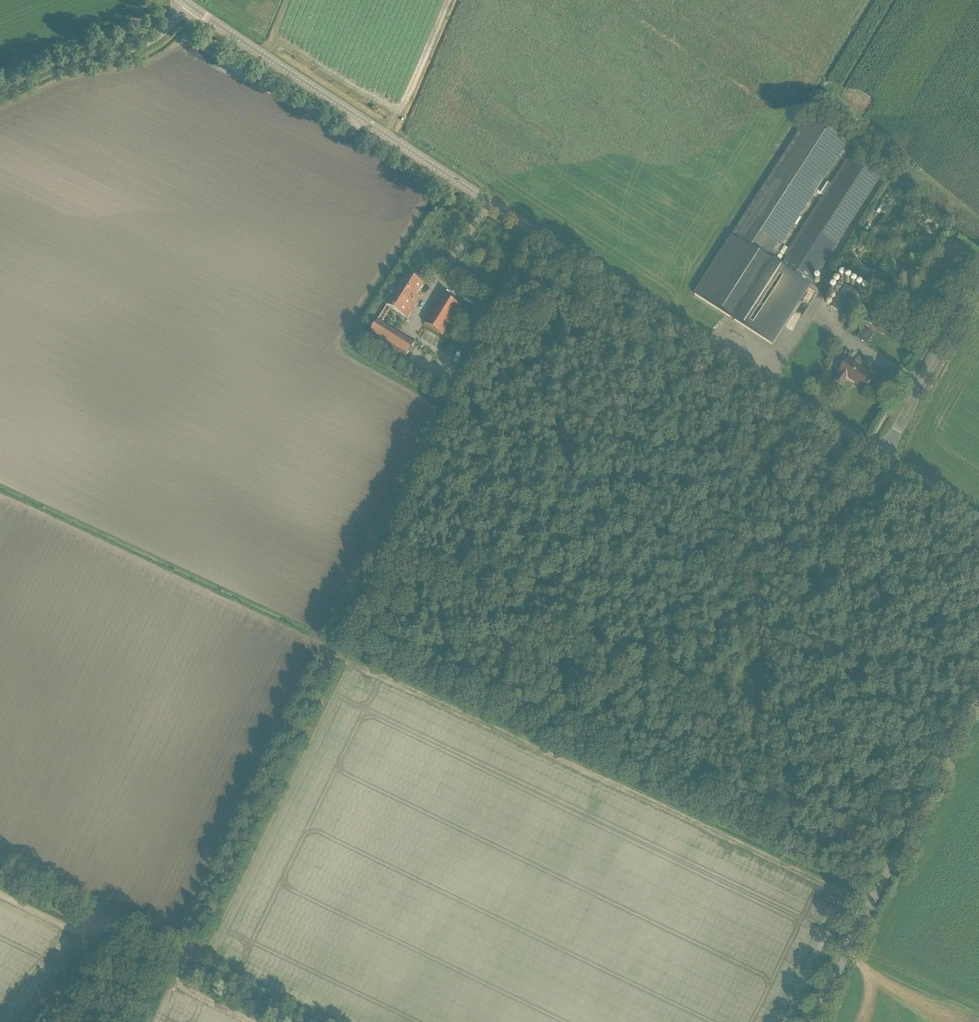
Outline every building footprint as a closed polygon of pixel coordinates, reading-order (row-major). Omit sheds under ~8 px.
[(737,229),(732,238),(770,262),(775,254),(816,191),(820,193),(827,182),(823,179),(847,142),(809,118),(737,229)] [(785,260),(780,269),(808,287),(814,279),(833,248),(842,234),(879,177),(851,159),(849,162),(846,160),(830,184),(827,182),(820,193),(823,195),(785,255),(787,257),(785,260)] [(695,295),(771,344),(807,290),(730,240),(695,295)] [(895,266),(885,274),(889,280),(900,272),(895,266)] [(405,275),(400,283),(386,305),(399,313),(407,319),(417,303),(413,301),(423,286),(405,275)] [(851,321),(856,312),(865,299),(845,286),(836,299),(831,308),(851,321)] [(425,325),(443,336),(460,309),(442,298),(425,325)] [(414,343),(378,320),(370,332),(407,355),(414,343)] [(862,328),(857,335),(868,342),(873,334),(862,328)] [(822,343),(819,348),(824,351),(827,346),(822,343)] [(869,386),(869,385),(876,390),(878,389),(880,385),(880,383),(865,373),(847,361),(844,365),(839,374),(840,374),(835,382),(843,387),(848,379),(865,391),(867,388),(868,388),(870,386),(869,386)] [(610,814),(615,805),(610,803),(605,811),(610,814)]
